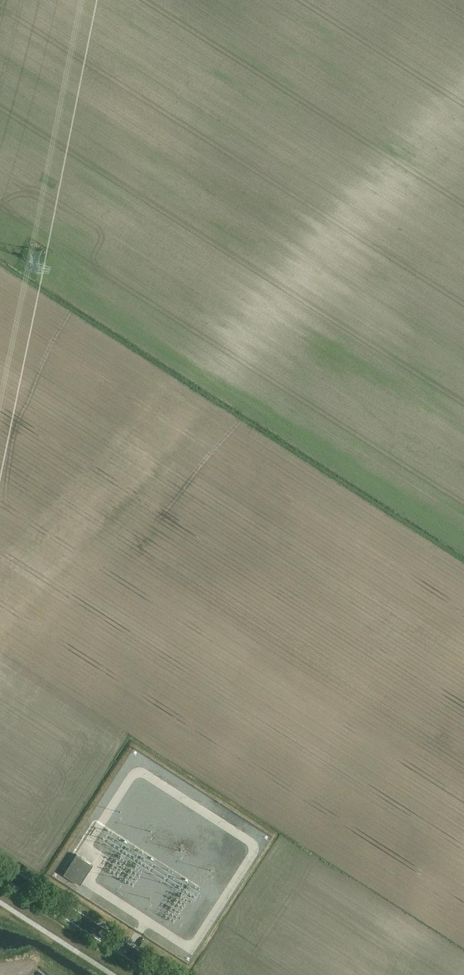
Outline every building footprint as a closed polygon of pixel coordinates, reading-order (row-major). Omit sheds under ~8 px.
[(78,855),(64,875),(81,886),(87,878),(84,876),(86,872),(89,874),(94,866),(78,855)]
